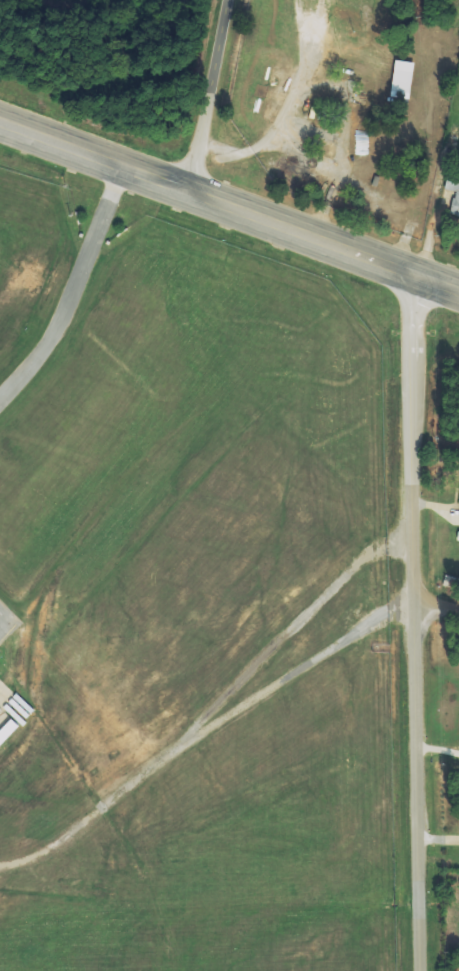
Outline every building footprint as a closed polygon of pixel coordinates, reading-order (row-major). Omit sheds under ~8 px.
[(415,63),(395,60),(390,97),(409,100),(415,63)] [(449,173),(445,189),(456,191),(451,215),(458,217),(458,175),(449,173)] [(21,727),(0,748),(0,735),(14,720),(21,727)]
